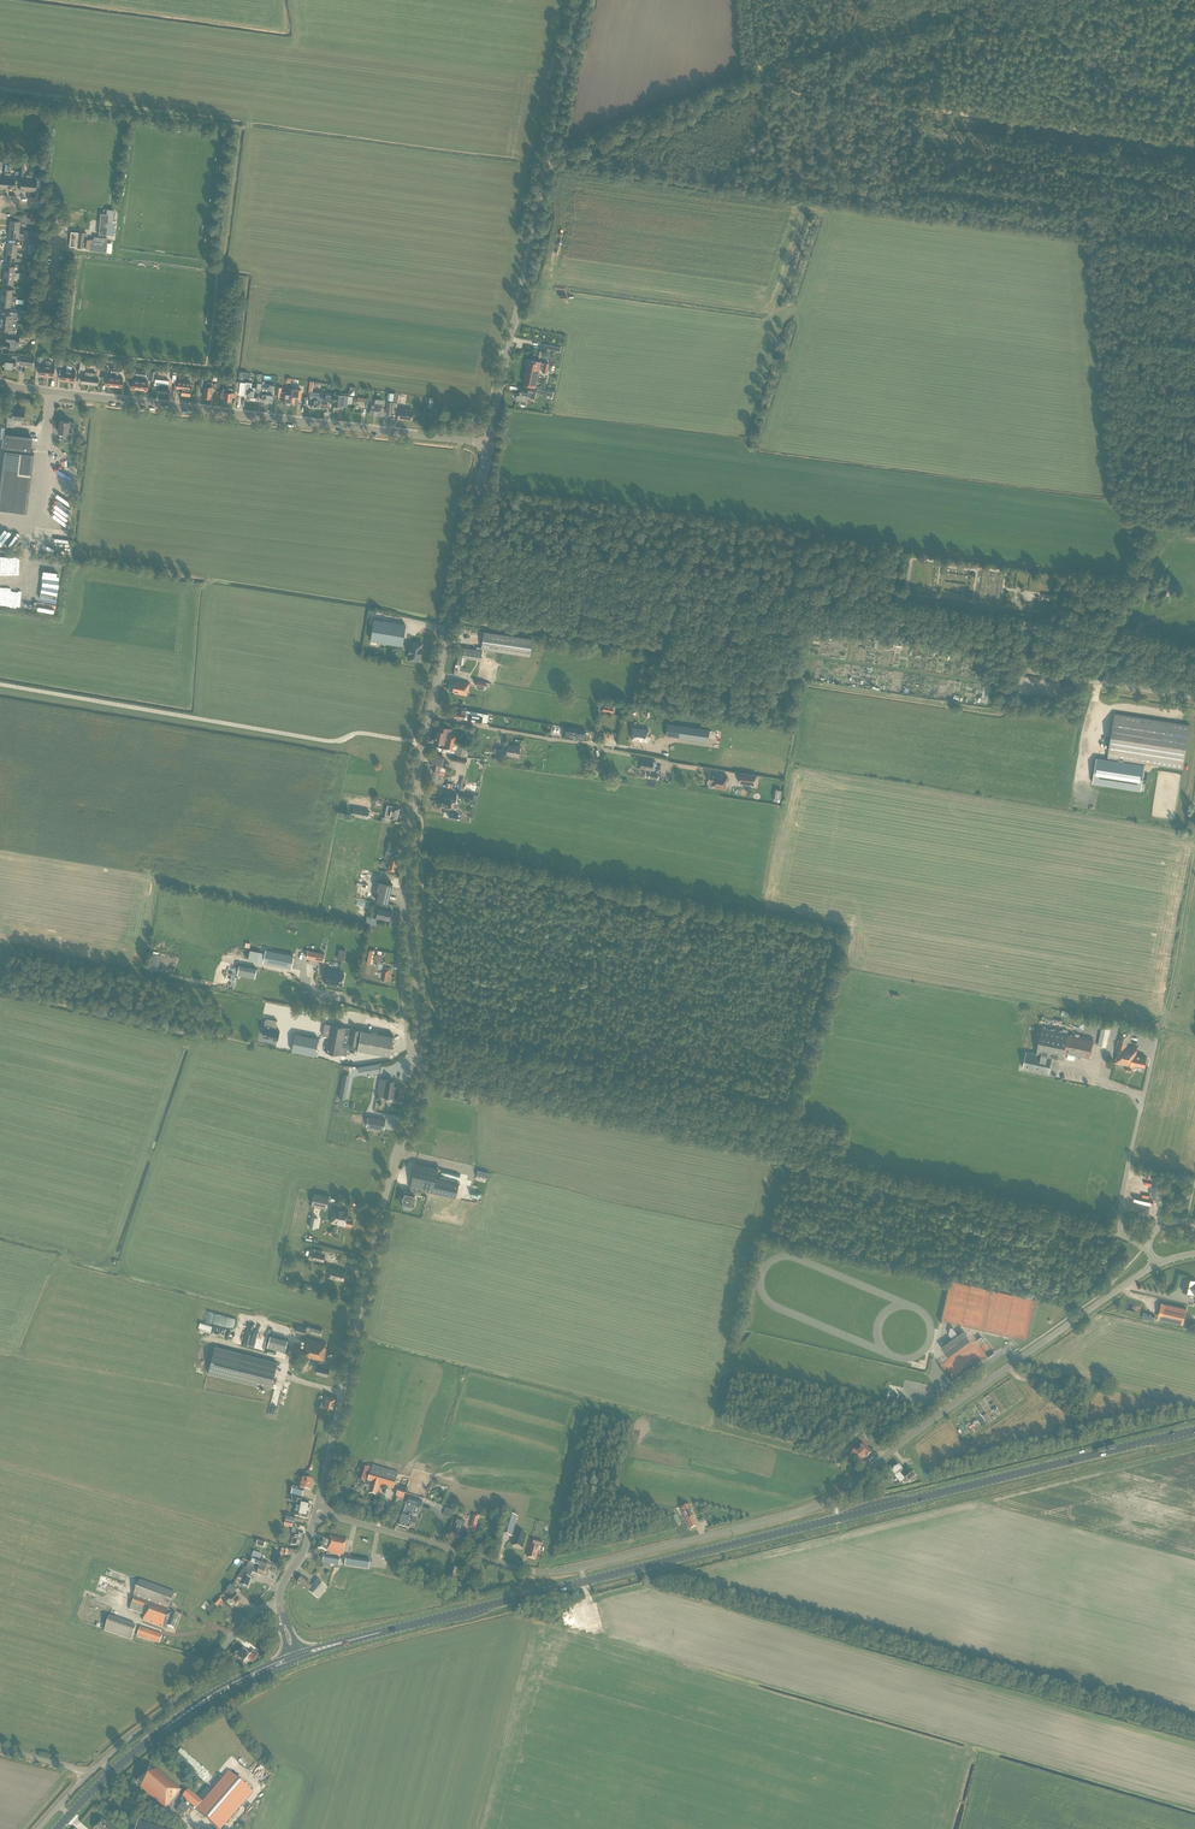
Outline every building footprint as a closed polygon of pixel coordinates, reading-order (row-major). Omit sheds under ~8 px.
[(10,173),(8,173),(6,189),(14,189),(15,178),(10,178),(10,173)] [(20,190),(27,191),(29,175),(26,174),(26,179),(21,179),(20,190)] [(29,175),(27,191),(35,191),(36,187),(40,187),(41,177),(36,177),(36,180),(31,180),(32,175),(29,175)] [(107,235),(113,235),(115,221),(112,221),(114,220),(115,211),(113,210),(107,209),(107,214),(101,213),(99,235),(107,235)] [(10,220),(9,228),(20,229),(20,224),(25,224),(25,222),(26,222),(27,217),(15,215),(14,220),(10,220)] [(19,235),(20,229),(9,228),(8,237),(19,238),(23,238),(23,236),(19,235)] [(75,247),(105,250),(106,238),(94,237),(94,239),(86,238),(86,233),(80,232),(80,234),(71,233),(69,246),(75,247)] [(8,243),(7,251),(17,252),(18,246),(22,247),(23,244),(18,244),(8,243)] [(17,258),(17,252),(7,251),(6,259),(16,261),(20,261),(21,258),(17,258)] [(5,265),(4,274),(19,276),(20,273),(15,272),(16,266),(5,265)] [(19,278),(19,276),(4,274),(3,282),(14,284),(14,278),(19,278)] [(3,288),(2,297),(17,299),(17,296),(12,295),(13,290),(3,288)] [(2,297),(1,306),(11,307),(12,301),(16,301),(17,299),(2,297)] [(1,313),(1,321),(12,323),(12,318),(17,319),(18,312),(11,311),(10,315),(1,313)] [(12,323),(1,321),(0,326),(0,329),(8,330),(8,334),(15,334),(16,327),(11,327),(12,323)] [(0,339),(0,346),(10,347),(10,349),(16,350),(16,345),(19,346),(20,336),(4,335),(4,339),(0,339)] [(19,364),(34,366),(35,357),(20,356),(12,355),(12,359),(4,358),(3,370),(15,371),(16,361),(19,362),(19,364)] [(40,375),(47,376),(49,361),(46,361),(46,365),(41,364),(42,356),(37,356),(36,366),(41,366),(40,375)] [(542,372),(547,373),(549,364),(544,363),(544,364),(540,363),(540,361),(529,359),(524,384),(535,386),(535,387),(541,388),(542,382),(537,381),(540,367),(543,368),(542,372)] [(51,361),(49,361),(47,376),(54,377),(55,366),(51,365),(51,361)] [(61,380),(68,381),(70,366),(67,365),(66,370),(62,369),(61,380)] [(72,366),(70,366),(68,381),(75,382),(76,371),(72,370),(72,366)] [(117,368),(116,372),(116,377),(114,386),(122,387),(123,378),(118,378),(119,373),(121,373),(121,369),(117,368)] [(98,384),(98,378),(96,378),(96,373),(86,372),(85,376),(83,376),(82,383),(98,384)] [(107,385),(114,386),(116,377),(108,376),(107,385)] [(132,388),(140,389),(140,380),(133,379),(132,388)] [(159,392),(168,393),(169,385),(169,380),(155,379),(155,385),(160,385),(159,392)] [(190,395),(191,388),(190,388),(191,381),(178,379),(177,388),(182,389),(182,394),(190,395)] [(148,381),(140,380),(140,389),(147,389),(148,381)] [(247,382),(240,381),(239,394),(248,395),(247,399),(253,399),(254,387),(251,387),(252,382),(247,382)] [(212,382),(206,382),(206,385),(205,385),(204,392),(204,397),(211,398),(212,393),(213,386),(212,386),(212,382)] [(254,387),(253,399),(259,400),(259,393),(261,393),(262,384),(258,384),(257,388),(254,387)] [(262,394),(261,400),(273,402),(274,389),(275,385),(269,385),(269,388),(268,388),(268,393),(265,392),(266,384),(262,384),(261,393),(262,393),(262,394)] [(228,389),(223,388),(223,391),(222,391),(221,397),(224,397),(224,399),(232,400),(232,396),(234,396),(235,392),(232,392),(233,388),(228,387),(228,389)] [(283,403),(288,404),(289,392),(281,391),(281,387),(277,387),(276,396),(282,396),(282,397),(284,397),(283,403)] [(301,389),(290,388),(289,392),(288,404),(294,404),(294,403),(298,403),(298,396),(300,397),(301,389)] [(536,389),(529,388),(528,391),(519,389),(518,392),(517,392),(517,393),(515,394),(515,396),(516,397),(516,399),(521,400),(521,403),(526,404),(526,400),(531,401),(531,399),(534,400),(536,389)] [(348,396),(323,392),(323,393),(310,392),(309,399),(311,399),(310,406),(320,408),(321,398),(330,400),(330,402),(334,402),(333,406),(342,407),(342,406),(346,407),(348,396)] [(375,400),(375,403),(374,414),(381,415),(382,401),(375,400)] [(368,413),(374,414),(375,403),(370,403),(370,401),(368,401),(367,401),(366,406),(369,407),(368,413)] [(23,419),(24,410),(12,408),(11,417),(7,416),(6,426),(14,427),(15,419),(23,419)] [(412,419),(413,410),(399,408),(398,418),(403,419),(403,418),(412,419)] [(71,442),(72,433),(68,432),(70,421),(60,420),(59,432),(64,433),(63,441),(71,442)] [(0,477),(0,510),(26,513),(33,453),(28,453),(29,450),(30,450),(32,437),(20,436),(21,429),(18,428),(18,427),(15,426),(15,428),(6,427),(4,447),(5,447),(5,450),(3,450),(0,477)] [(56,450),(54,453),(68,462),(70,459),(56,450)] [(61,478),(64,480),(63,482),(66,483),(69,478),(59,473),(58,476),(62,477),(61,478)] [(402,645),(406,625),(374,620),(371,639),(372,640),(371,643),(377,644),(377,641),(402,645)] [(481,649),(530,656),(532,639),(484,632),(481,649)] [(421,656),(422,648),(423,643),(411,641),(410,646),(408,654),(409,654),(408,659),(419,661),(420,656),(421,656)] [(481,658),(482,650),(459,646),(456,664),(461,665),(462,655),(481,658)] [(468,690),(469,682),(457,680),(457,682),(450,680),(449,690),(455,691),(455,693),(466,695),(467,689),(468,690)] [(609,701),(608,704),(603,703),(602,709),(612,711),(614,702),(609,701)] [(455,710),(453,717),(457,718),(456,719),(461,720),(461,718),(465,719),(466,710),(460,709),(459,711),(455,710)] [(466,710),(465,719),(467,719),(467,720),(482,722),(482,721),(487,722),(488,714),(466,710)] [(1115,713),(1108,757),(1107,759),(1096,758),(1092,783),(1141,791),(1145,763),(1183,769),(1190,724),(1115,713)] [(708,730),(668,724),(666,736),(706,743),(708,730)] [(585,731),(563,726),(561,736),(576,739),(577,736),(584,738),(585,731)] [(469,747),(456,744),(458,734),(450,733),(451,728),(441,727),(440,731),(437,730),(435,741),(444,743),(442,752),(454,754),(454,753),(467,756),(469,747)] [(649,730),(633,727),(631,739),(647,741),(649,730)] [(498,747),(496,756),(502,757),(503,753),(506,753),(519,755),(521,745),(516,744),(516,745),(508,744),(508,745),(505,745),(504,748),(498,747)] [(439,774),(444,775),(446,767),(441,766),(442,759),(443,759),(444,755),(432,753),(430,763),(434,764),(433,771),(440,772),(439,774)] [(467,757),(460,755),(454,754),(454,755),(450,754),(449,759),(466,763),(467,757)] [(641,767),(654,770),(656,761),(642,759),(641,767)] [(715,774),(709,773),(708,781),(714,782),(713,787),(725,789),(728,775),(715,773),(715,774)] [(757,775),(740,773),(739,782),(756,784),(757,775)] [(465,789),(465,777),(454,777),(454,782),(446,782),(446,786),(453,786),(453,789),(465,789)] [(474,794),(460,791),(458,797),(472,800),(474,794)] [(456,793),(447,792),(446,796),(438,795),(437,805),(449,807),(450,799),(455,799),(456,793)] [(398,820),(400,807),(387,805),(385,817),(398,820)] [(369,810),(354,807),(352,816),(368,819),(369,810)] [(389,862),(397,864),(398,858),(390,856),(391,852),(386,851),(385,858),(389,859),(389,862)] [(397,864),(381,861),(380,865),(388,866),(387,869),(395,871),(397,864)] [(378,906),(376,917),(389,920),(392,910),(386,908),(392,884),(379,881),(377,891),(379,891),(377,901),(381,902),(380,907),(378,906)] [(291,968),(294,955),(265,949),(263,963),(291,968)] [(320,952),(308,950),(306,958),(318,960),(320,952)] [(205,954),(203,964),(210,965),(212,955),(205,954)] [(237,975),(255,978),(257,968),(239,965),(237,975)] [(382,979),(389,980),(389,981),(391,970),(389,969),(389,967),(387,967),(387,969),(384,968),(382,979)] [(326,969),(324,977),(325,977),(324,982),(337,985),(337,984),(342,984),(344,974),(340,973),(340,972),(326,969)] [(221,974),(219,981),(225,983),(227,976),(221,974)] [(277,1020),(266,1018),(264,1027),(266,1027),(264,1037),(277,1040),(279,1030),(275,1029),(275,1025),(276,1025),(277,1020)] [(325,1023),(323,1035),(328,1036),(325,1052),(341,1054),(346,1055),(348,1048),(390,1056),(394,1036),(361,1030),(350,1028),(346,1027),(330,1024),(325,1023)] [(1064,1052),(1090,1058),(1093,1040),(1068,1035),(1068,1033),(1042,1027),(1036,1054),(1026,1052),(1023,1067),(1049,1073),(1052,1057),(1063,1059),(1064,1052)] [(1106,1046),(1110,1029),(1101,1027),(1098,1045),(1106,1046)] [(1129,1033),(1121,1031),(1115,1063),(1130,1066),(1130,1067),(1127,1066),(1126,1071),(1131,1072),(1132,1066),(1133,1065),(1139,1066),(1139,1065),(1145,1067),(1147,1057),(1137,1055),(1137,1053),(1136,1053),(1137,1047),(1127,1045),(1129,1033)] [(315,1055),(318,1038),(296,1033),(292,1050),(315,1055)] [(334,1057),(333,1061),(352,1066),(353,1062),(334,1057)] [(378,1060),(357,1061),(358,1070),(378,1068),(378,1060)] [(350,1075),(343,1073),(338,1098),(346,1099),(350,1075)] [(384,1096),(383,1096),(391,1098),(403,1100),(403,1099),(405,1088),(393,1086),(394,1081),(379,1078),(377,1095),(384,1096)] [(477,1103),(478,1096),(468,1094),(467,1101),(477,1103)] [(377,1111),(387,1112),(387,1103),(378,1103),(377,1111)] [(384,1129),(386,1119),(368,1116),(367,1126),(384,1129)] [(411,1188),(421,1190),(455,1198),(458,1183),(435,1177),(437,1168),(416,1163),(410,1187),(411,1188)] [(476,1172),(474,1177),(486,1179),(487,1174),(494,1176),(495,1171),(484,1168),(482,1173),(476,1172)] [(420,1195),(421,1190),(411,1188),(410,1192),(404,1191),(401,1204),(412,1206),(415,1193),(420,1195)] [(326,1207),(329,1197),(314,1193),(312,1204),(326,1207)] [(1144,1198),(1142,1206),(1150,1208),(1152,1200),(1144,1198)] [(330,1222),(340,1224),(351,1227),(353,1220),(346,1218),(348,1210),(347,1210),(348,1209),(334,1206),(330,1222)] [(318,1217),(313,1215),(310,1226),(315,1228),(318,1217)] [(323,1261),(325,1254),(314,1251),(312,1259),(323,1261)] [(343,1279),(345,1271),(340,1270),(340,1269),(330,1267),(328,1277),(338,1279),(338,1278),(343,1279)] [(1185,1279),(1183,1291),(1193,1293),(1193,1292),(1194,1293),(1194,1281),(1185,1279)] [(1187,1309),(1161,1303),(1157,1318),(1183,1324),(1187,1309)] [(245,1345),(252,1347),(258,1322),(251,1321),(245,1345)] [(233,1342),(241,1345),(246,1325),(239,1323),(233,1342)] [(255,1344),(255,1347),(259,1349),(262,1349),(263,1345),(264,1343),(267,1334),(268,1325),(261,1325),(258,1332),(257,1337),(255,1344)] [(310,1333),(311,1327),(307,1326),(307,1328),(293,1325),(292,1330),(305,1334),(306,1332),(310,1333)] [(321,1335),(323,1330),(312,1327),(311,1333),(321,1335)] [(970,1340),(963,1330),(940,1347),(947,1356),(970,1340)] [(286,1351),(289,1339),(271,1335),(268,1347),(286,1351)] [(294,1353),(319,1360),(319,1361),(313,1360),(312,1365),(318,1366),(316,1373),(327,1376),(330,1367),(322,1365),(323,1360),(324,1360),(327,1348),(325,1348),(326,1343),(306,1338),(304,1347),(296,1345),(294,1353)] [(271,1389),(278,1362),(215,1346),(208,1372),(271,1389)] [(898,1396),(889,1393),(887,1401),(896,1403),(898,1396)] [(324,1406),(333,1408),(335,1398),(326,1396),(325,1402),(321,1402),(320,1407),(324,1408),(324,1406)] [(987,1423),(990,1421),(986,1415),(982,1417),(987,1423)] [(978,1417),(975,1420),(982,1427),(985,1425),(978,1417)] [(970,1423),(969,1421),(964,1424),(971,1435),(981,1429),(976,1420),(970,1423)] [(872,1454),(861,1441),(855,1445),(859,1449),(858,1449),(859,1451),(858,1452),(856,1450),(851,1455),(854,1458),(854,1459),(858,1463),(865,1457),(866,1458),(872,1454)] [(377,1496),(380,1486),(394,1490),(399,1473),(373,1466),(372,1469),(369,1468),(370,1467),(362,1465),(358,1481),(358,1482),(359,1483),(360,1484),(361,1483),(362,1482),(365,1483),(364,1485),(371,1487),(369,1494),(377,1496)] [(908,1483),(915,1476),(911,1470),(903,1477),(900,1473),(903,1471),(898,1465),(891,1471),(900,1482),(904,1479),(908,1483)] [(309,1476),(302,1475),(301,1479),(302,1479),(300,1488),(304,1489),(311,1491),(313,1481),(308,1480),(309,1476)] [(293,1487),(291,1495),(303,1498),(304,1489),(300,1488),(293,1487)] [(406,1492),(398,1489),(396,1497),(392,1507),(400,1510),(403,1500),(404,1500),(406,1492)] [(303,1498),(293,1495),(291,1502),(296,1503),(293,1516),(308,1519),(311,1504),(301,1502),(303,1498)] [(397,1525),(409,1529),(411,1523),(415,1525),(417,1520),(412,1518),(415,1507),(420,1508),(422,1501),(406,1496),(404,1503),(406,1504),(403,1515),(401,1514),(397,1525)] [(690,1506),(686,1508),(681,1511),(691,1529),(696,1526),(692,1519),(696,1517),(690,1506)] [(507,1514),(501,1534),(515,1538),(513,1546),(522,1549),(526,1535),(513,1531),(517,1517),(507,1514)] [(296,1518),(286,1515),(285,1521),(285,1522),(295,1524),(296,1518)] [(465,1522),(455,1519),(453,1527),(455,1528),(453,1536),(460,1538),(463,1530),(466,1522),(465,1522)] [(297,1529),(293,1528),(291,1533),(293,1533),(290,1544),(300,1547),(303,1535),(296,1533),(297,1529)] [(323,1563),(327,1564),(339,1566),(340,1559),(330,1557),(330,1554),(343,1556),(347,1539),(331,1536),(329,1542),(320,1539),(318,1549),(326,1551),(325,1556),(324,1556),(323,1563)] [(543,1542),(534,1539),(532,1545),(533,1546),(533,1548),(530,1547),(527,1558),(536,1560),(539,1549),(538,1549),(539,1547),(541,1548),(543,1542)] [(514,1555),(523,1557),(524,1549),(515,1548),(514,1555)] [(254,1551),(250,1563),(249,1564),(269,1571),(271,1565),(257,1560),(260,1554),(254,1551)] [(369,1569),(371,1560),(346,1557),(345,1566),(369,1569)] [(240,1574),(250,1578),(252,1572),(257,1574),(267,1578),(269,1571),(249,1564),(250,1563),(249,1563),(247,1568),(244,1568),(240,1574)] [(456,1580),(458,1570),(452,1568),(449,1578),(448,1578),(446,1584),(444,1583),(443,1587),(451,1589),(454,1579),(456,1580)] [(250,1578),(240,1574),(235,1581),(241,1583),(240,1585),(248,1588),(251,1578),(250,1578)] [(310,1584),(302,1577),(297,1582),(317,1599),(327,1588),(317,1581),(313,1586),(310,1584)] [(166,1626),(174,1629),(178,1617),(170,1614),(171,1611),(168,1610),(175,1592),(140,1580),(133,1597),(134,1597),(130,1609),(144,1615),(142,1620),(165,1629),(166,1626)] [(233,1604),(235,1606),(241,1600),(235,1594),(238,1590),(233,1585),(226,1593),(231,1598),(227,1602),(231,1605),(232,1605),(233,1604)] [(224,1602),(219,1598),(214,1604),(219,1608),(224,1602)] [(110,1616),(105,1631),(104,1631),(132,1640),(137,1626),(110,1616)] [(160,1644),(163,1635),(140,1628),(137,1637),(160,1644)] [(251,1654),(244,1648),(239,1653),(238,1653),(238,1654),(237,1653),(235,1655),(236,1656),(235,1657),(243,1664),(248,1659),(253,1663),(259,1656),(254,1651),(251,1654)] [(243,1749),(223,1721),(216,1725),(236,1754),(243,1749)] [(205,1733),(199,1740),(224,1762),(229,1756),(213,1742),(214,1741),(205,1733)] [(193,1739),(187,1745),(213,1771),(219,1765),(193,1739)] [(180,1750),(175,1756),(188,1767),(193,1762),(180,1750)] [(136,1781),(141,1786),(141,1787),(165,1808),(181,1789),(157,1768),(156,1769),(151,1764),(136,1781)] [(252,1773),(260,1783),(269,1776),(261,1766),(252,1773)] [(197,1809),(197,1810),(219,1828),(221,1828),(253,1793),(229,1772),(203,1802),(189,1790),(183,1797),(197,1809)] [(107,1821),(106,1822),(102,1818),(93,1828),(94,1828),(116,1828),(107,1821)]
